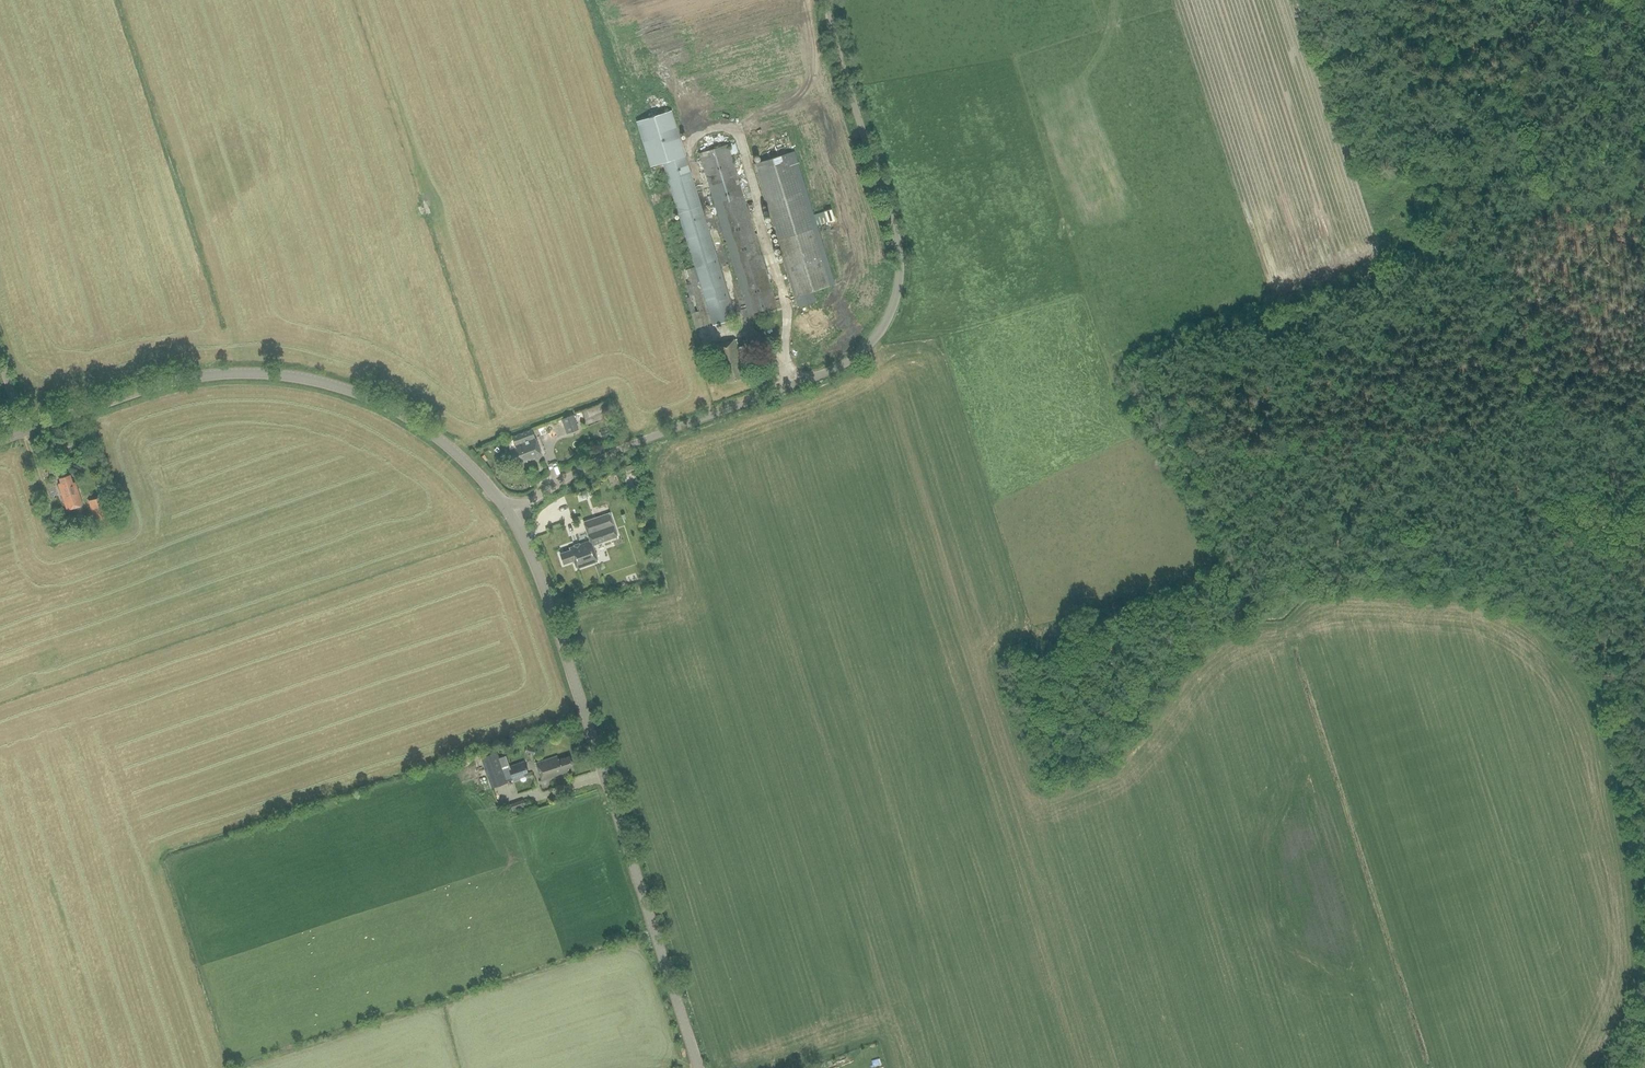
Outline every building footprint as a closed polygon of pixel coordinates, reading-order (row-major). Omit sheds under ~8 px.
[(672,110),(636,121),(650,167),(663,163),(695,269),(682,273),(699,329),(735,318),(672,110)] [(728,145),(698,154),(748,314),(777,305),(728,145)] [(791,152),(753,164),(797,306),(816,300),(813,292),(833,286),(791,152)] [(728,382),(743,377),(739,364),(742,363),(735,339),(714,345),(722,371),(724,370),(728,382)] [(566,433),(579,429),(573,415),(561,419),(566,433)] [(532,429),(516,435),(512,437),(516,447),(509,450),(515,465),(526,461),(527,462),(528,462),(527,460),(529,459),(530,461),(542,457),(532,429)] [(82,505),(80,498),(75,482),(73,482),(70,474),(59,478),(61,482),(58,483),(67,510),(82,505)] [(104,495),(92,499),(96,513),(103,511),(105,518),(110,516),(104,495)] [(561,509),(570,505),(566,496),(557,500),(561,509)] [(592,545),(618,536),(610,513),(583,522),(590,540),(570,548),(570,550),(560,553),(564,564),(574,560),(577,568),(598,561),(592,545)] [(481,757),(492,788),(508,782),(497,751),(481,757)] [(568,768),(573,767),(569,756),(559,760),(557,756),(536,763),(542,780),(568,771),(568,768)] [(525,761),(510,766),(513,777),(529,772),(525,761)]
